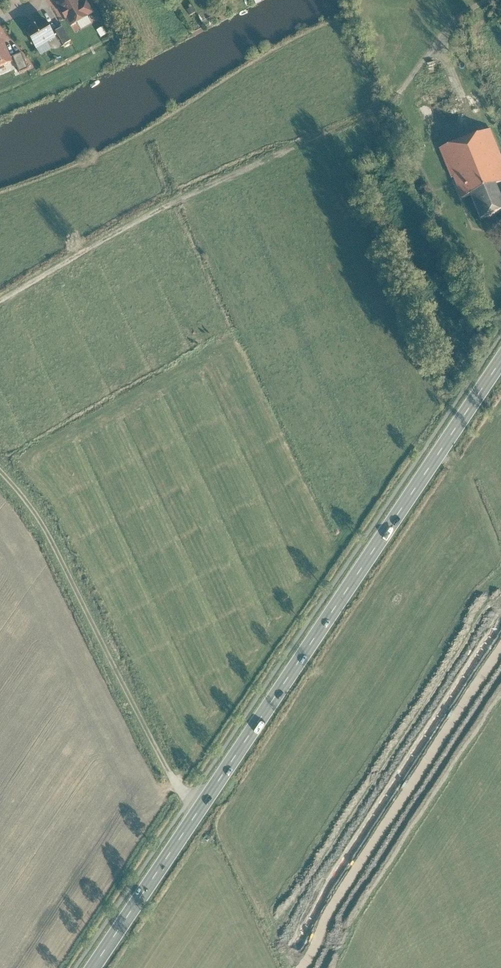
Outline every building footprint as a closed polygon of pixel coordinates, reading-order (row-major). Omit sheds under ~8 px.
[(57,4),(70,24),(86,13),(77,0),(63,0),(57,4)] [(44,20),(26,32),(36,49),(55,38),(44,20)] [(63,45),(70,41),(63,26),(55,31),(63,45)] [(0,39),(0,62),(12,56),(3,38),(0,39)] [(440,79),(442,75),(441,71),(439,67),(436,65),(432,66),(428,68),(426,71),(426,76),(428,79),(432,81),(436,81),(440,79)] [(480,221),(500,212),(500,196),(495,182),(500,180),(500,154),(491,129),(440,149),(459,198),(469,194),(480,221)]
